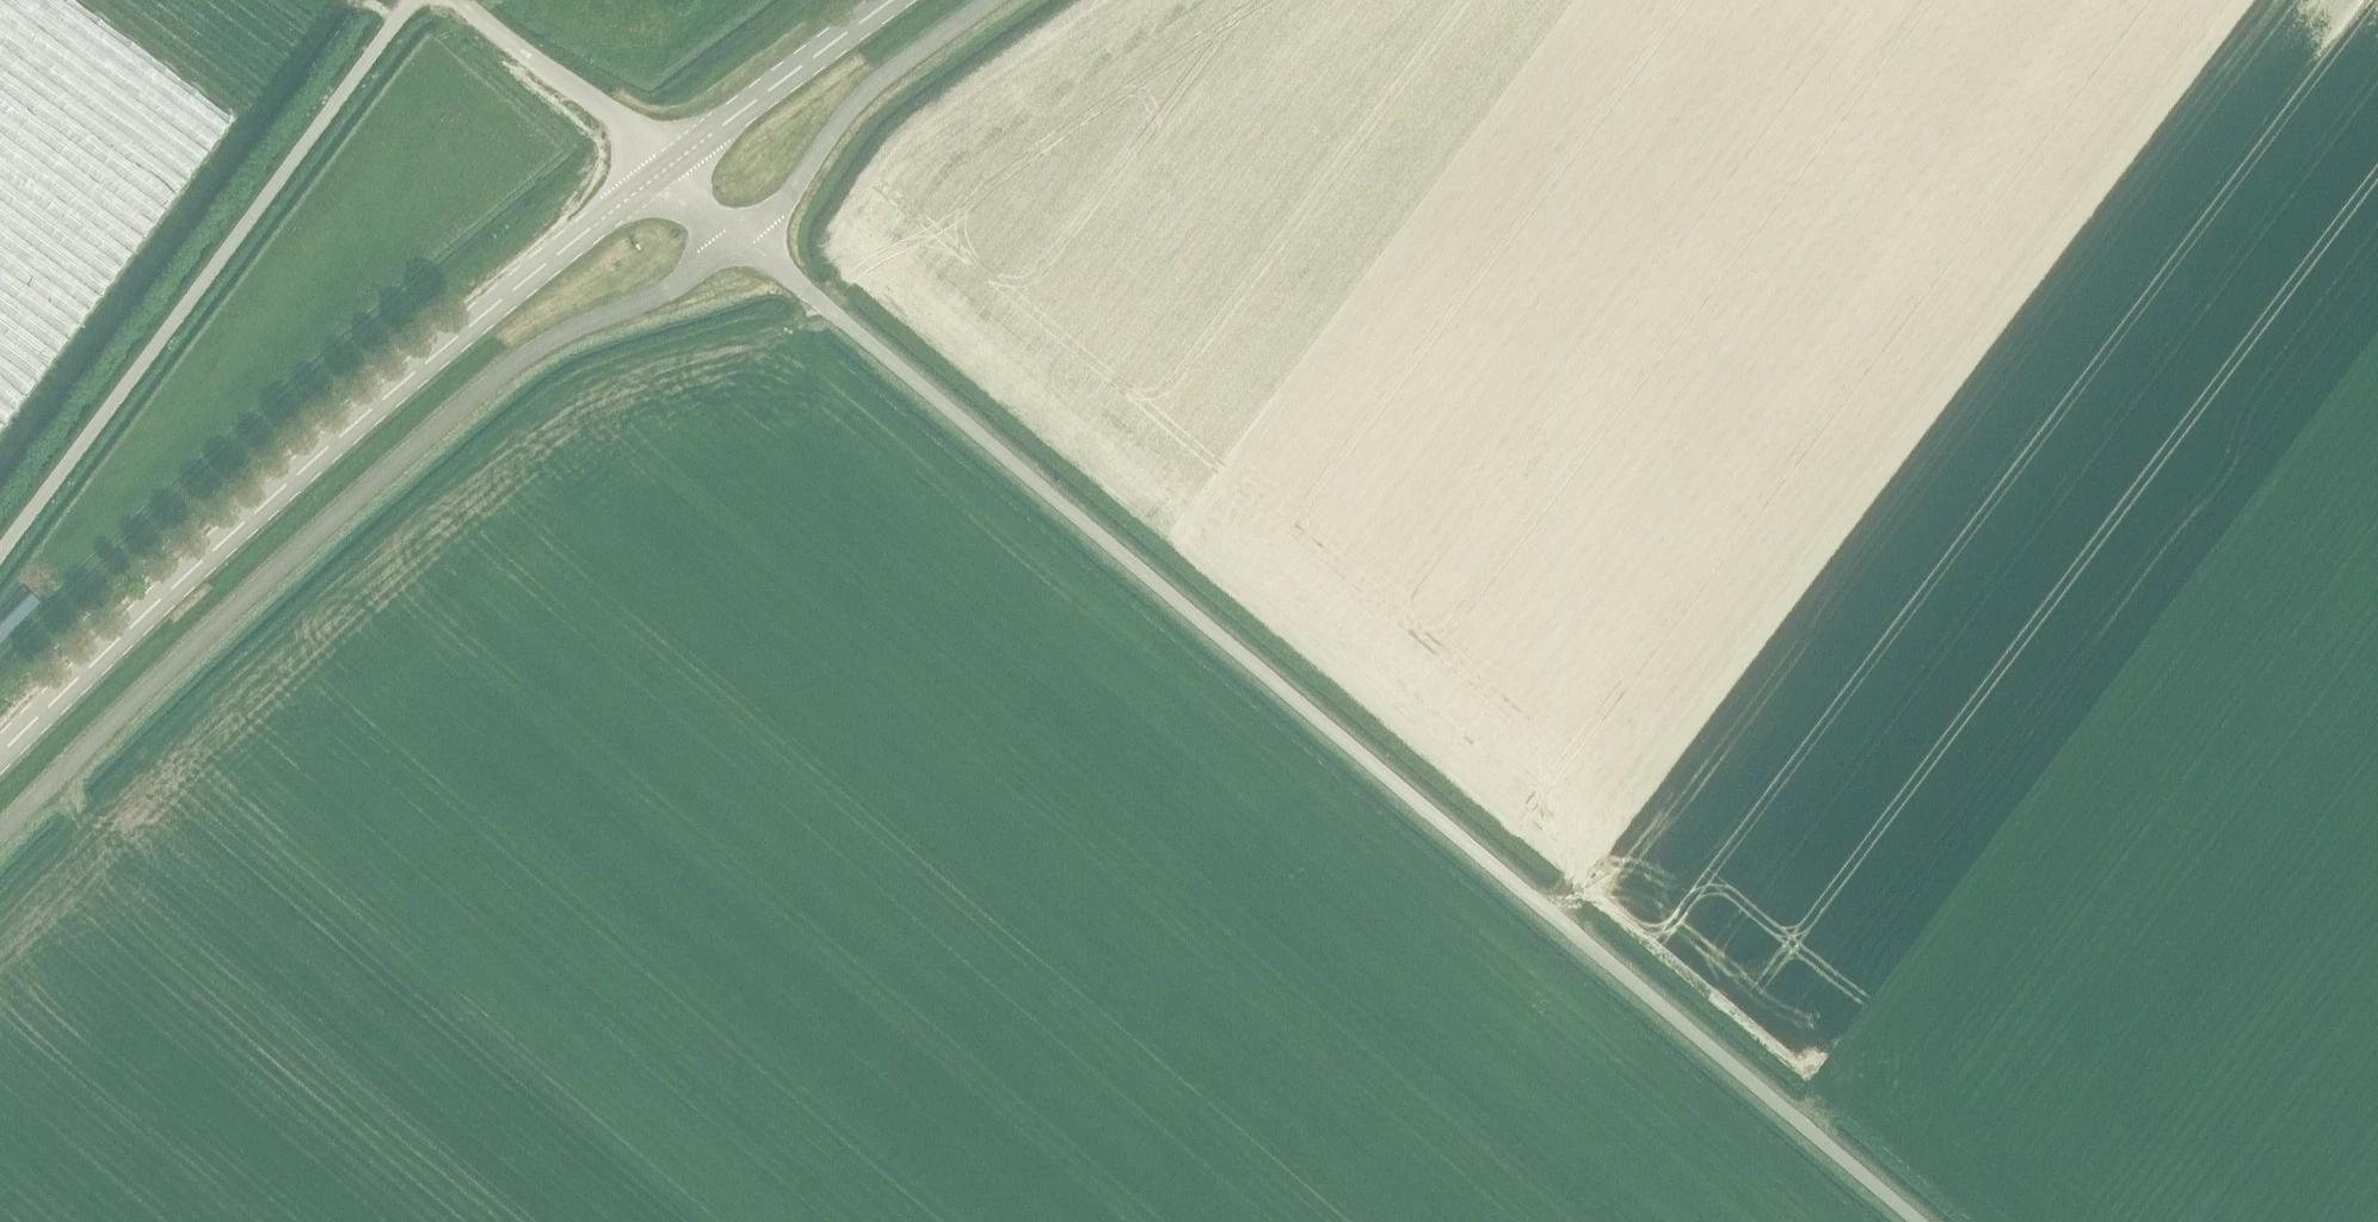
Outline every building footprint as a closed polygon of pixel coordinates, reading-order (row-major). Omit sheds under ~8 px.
[(22,617),(59,578),(51,570),(13,609),(22,617)]
